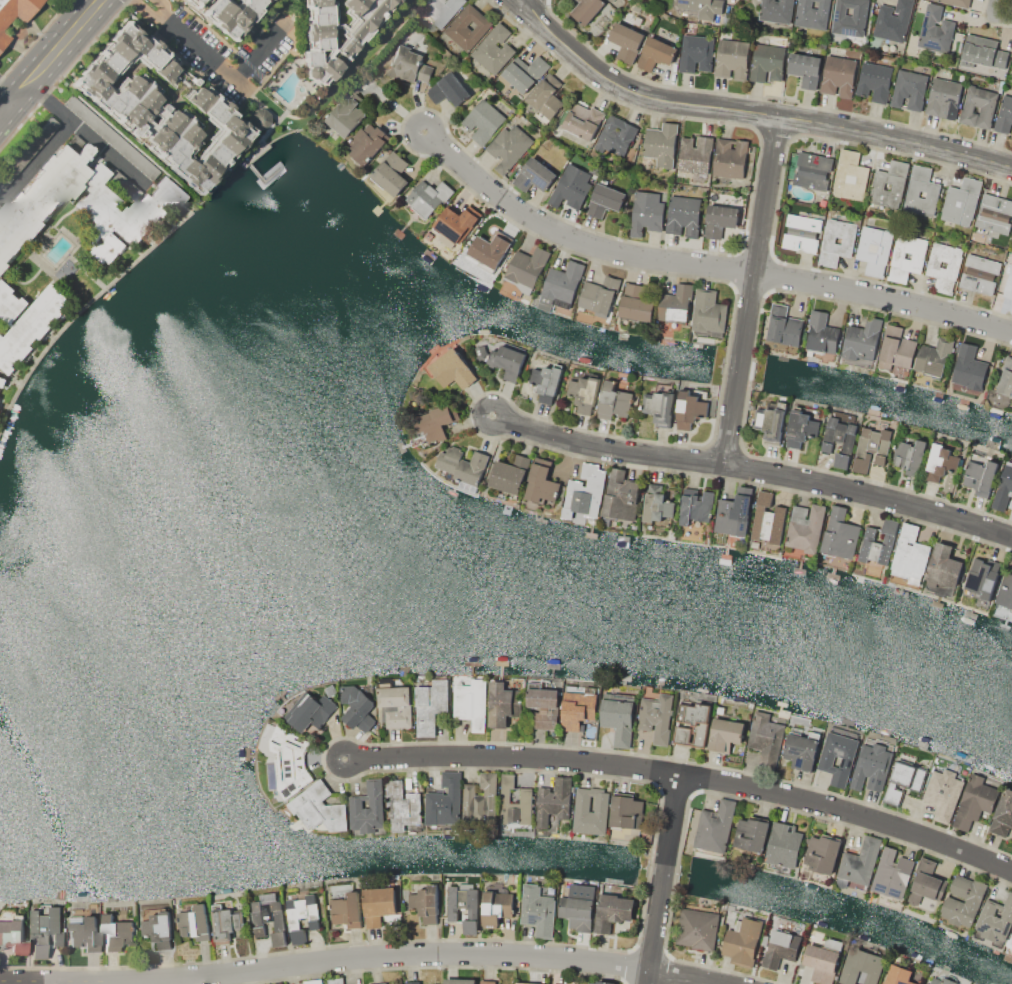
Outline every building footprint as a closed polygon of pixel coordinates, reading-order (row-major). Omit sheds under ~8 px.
[(14,16),(0,31),(0,0),(42,0),(22,23),(14,16)] [(232,42),(266,0),(236,0),(232,5),(225,0),(181,0),(232,42)] [(299,6),(306,12),(300,74),(320,89),(338,65),(327,56),(331,51),(346,62),(394,0),(299,0),(299,6)] [(417,9),(424,0),(441,0),(445,3),(448,0),(466,0),(441,30),(417,9)] [(580,2),(578,0),(604,0),(606,2),(585,26),(570,13),(580,2)] [(677,7),(678,0),(724,0),(722,14),(714,13),(713,21),(698,19),(699,10),(677,7)] [(758,20),(761,0),(775,0),(779,1),(779,0),(794,0),(790,25),(758,20)] [(794,26),(798,0),(830,0),(826,30),(794,26)] [(832,33),(836,0),(869,0),(863,37),(832,33)] [(894,12),(897,0),(914,0),(903,43),(872,35),(880,3),(894,7),(892,14),(897,15),(898,13),(894,12)] [(968,9),(934,0),(970,0),(968,9)] [(917,46),(928,2),(943,6),(939,22),(935,21),(934,25),(940,26),(941,23),(940,23),(941,19),(955,22),(947,53),(917,46)] [(469,3),(493,23),(468,52),(444,32),(469,3)] [(202,189),(247,135),(241,124),(231,115),(230,112),(196,84),(183,100),(218,129),(191,161),(184,155),(200,136),(170,110),(164,113),(160,103),(159,93),(136,73),(115,84),(110,89),(106,85),(131,55),(165,84),(177,69),(172,59),(124,19),(69,85),(122,128),(151,114),(156,122),(139,142),(199,191),(202,189)] [(499,21),(511,32),(501,44),(498,41),(496,44),(501,48),(504,46),(503,45),(506,41),(517,51),(495,76),(471,55),(499,21)] [(644,35),(638,49),(639,49),(632,65),(616,57),(621,46),(610,40),(618,22),(644,35)] [(9,39),(0,50),(0,31),(9,39)] [(395,45),(398,46),(402,36),(407,38),(410,31),(423,35),(421,42),(427,44),(421,63),(433,67),(428,82),(416,78),(415,82),(397,75),(396,77),(385,74),(395,45)] [(679,71),(684,34),(714,38),(710,71),(698,70),(699,62),(696,61),(694,73),(679,71)] [(1005,70),(961,59),(967,34),(999,42),(997,49),(1010,52),(1005,70)] [(636,66),(637,64),(636,63),(649,35),(677,48),(669,65),(656,59),(650,72),(636,66)] [(719,38),(750,42),(747,69),(748,69),(747,80),(733,79),(734,70),(731,69),(730,78),(714,76),(715,65),(716,65),(719,38)] [(750,80),(754,44),(785,47),(781,81),(769,80),(770,71),(766,71),(765,81),(750,80)] [(787,73),(791,52),(822,57),(816,90),(800,87),(802,76),(787,73)] [(502,74),(517,56),(529,65),(538,55),(550,65),(538,79),(537,78),(524,93),(502,74)] [(818,92),(820,81),(822,81),(827,55),(858,60),(851,98),(838,95),(840,86),(836,86),(835,94),(818,92)] [(863,61),(893,67),(888,90),(889,90),(886,104),(871,101),(873,89),(870,89),(869,97),(855,94),(857,83),(858,83),(863,61)] [(890,106),(898,69),(928,75),(921,111),(906,108),(908,98),(904,97),(901,108),(890,106)] [(426,91),(453,70),(472,95),(457,106),(452,99),(450,101),(446,96),(436,103),(426,91)] [(526,99),(549,72),(562,83),(553,94),(564,103),(550,120),(526,99)] [(933,77),(964,84),(957,115),(945,112),(946,107),(942,106),(939,116),(925,113),(933,77)] [(999,93),(990,130),(958,122),(962,109),(968,86),(999,93)] [(1008,87),(1011,88),(1011,124),(1009,135),(993,130),(1004,94),(1006,94),(1008,87)] [(326,118),(327,117),(347,95),(349,97),(351,96),(354,98),(359,102),(355,106),(365,115),(345,137),(327,122),(327,121),(326,120),(326,119),(326,118)] [(482,147),(471,137),(479,127),(475,125),(471,130),(461,122),(482,97),(507,118),(482,147)] [(259,132),(270,116),(255,105),(244,121),(259,132)] [(562,126),(570,110),(575,113),(574,115),(585,121),(587,119),(598,125),(590,141),(562,126)] [(595,145),(623,158),(638,127),(609,114),(595,145)] [(677,123),(673,169),(663,168),(663,166),(656,166),(657,158),(643,156),(646,128),(661,129),(662,121),(677,123)] [(365,165),(351,153),(354,150),(347,144),(361,127),(364,129),(369,123),(376,128),(378,125),(387,133),(383,138),(386,141),(365,165)] [(486,148),(504,126),(509,131),(515,124),(534,140),(510,169),(509,169),(503,176),(494,168),(503,158),(499,155),(497,158),(486,148)] [(713,137),(708,174),(677,170),(681,137),(690,138),(690,137),(694,137),(693,146),(696,147),(698,135),(713,137)] [(743,179),(711,175),(716,137),(736,140),(736,139),(749,140),(747,151),(746,151),(743,179)] [(1,278),(0,277),(0,209),(1,208),(3,209),(11,200),(9,198),(15,192),(18,194),(38,171),(35,168),(47,154),(50,157),(60,145),(73,156),(84,144),(91,151),(88,155),(109,173),(99,184),(120,202),(117,205),(124,211),(129,206),(131,207),(142,194),(146,197),(154,187),(152,186),(161,176),(184,196),(178,203),(175,201),(136,246),(116,229),(114,233),(128,245),(112,264),(90,245),(104,229),(76,205),(86,194),(81,190),(71,201),(68,199),(48,221),(51,223),(34,242),(30,239),(10,263),(12,265),(1,278)] [(841,148),(860,152),(858,165),(869,167),(862,200),(831,194),(841,148)] [(792,184),(794,173),(797,173),(798,165),(796,164),(799,150),(834,158),(831,172),(827,171),(825,179),(828,180),(826,191),(792,184)] [(533,156),(557,174),(544,191),(533,182),(526,192),(513,182),(533,156)] [(869,202),(876,169),(888,172),(890,159),(909,163),(900,208),(869,202)] [(385,160),(410,181),(396,197),(372,175),(385,160)] [(569,162),(591,175),(587,182),(592,185),(578,209),(566,203),(568,200),(563,198),(558,208),(547,202),(569,162)] [(913,164),(932,168),(929,181),(940,183),(933,216),(903,210),(913,164)] [(939,219),(947,185),(960,188),(963,176),(982,180),(973,220),(971,220),(969,226),(939,219)] [(406,199),(421,181),(427,187),(430,184),(435,189),(442,181),(454,191),(445,202),(443,200),(426,220),(412,208),(413,206),(406,199)] [(592,200),(591,200),(598,182),(626,194),(619,211),(608,206),(602,220),(586,213),(592,200)] [(630,236),(635,191),(660,193),(659,202),(665,203),(661,231),(647,229),(648,226),(643,225),(642,238),(630,236)] [(983,192),(1011,201),(1011,216),(1010,215),(1008,222),(1011,223),(1008,235),(974,225),(977,213),(980,214),(982,207),(979,206),(983,192)] [(701,198),(697,237),(685,236),(686,226),(682,225),(681,234),(667,233),(670,195),(701,198)] [(708,204),(740,208),(738,228),(723,226),(721,239),(704,237),(708,204)] [(448,206),(461,215),(469,205),(482,215),(459,245),(441,232),(440,234),(433,228),(434,226),(448,206)] [(785,224),(788,225),(786,233),(783,233),(781,246),(815,253),(817,240),(814,239),(816,231),(819,231),(821,220),(787,213),(785,224)] [(857,224),(852,258),(838,255),(836,268),(819,265),(820,258),(819,258),(824,225),(826,225),(827,219),(857,224)] [(862,225),(894,232),(887,265),(885,265),(883,275),(864,271),(867,261),(855,259),(862,225)] [(465,257),(478,235),(492,242),(497,233),(512,242),(507,252),(505,251),(493,273),(465,257)] [(895,240),(897,240),(898,234),(928,240),(921,273),(909,271),(906,284),(887,280),(888,275),(889,276),(891,265),(890,264),(895,240)] [(934,242),(963,249),(955,280),(952,291),(952,292),(952,295),(932,290),(936,277),(925,274),(934,242)] [(517,251),(531,258),(537,246),(551,252),(530,295),(521,291),(518,297),(500,288),(505,279),(504,279),(517,251)] [(968,253),(1002,263),(998,275),(996,274),(993,282),(996,282),(992,296),(958,287),(962,272),(965,273),(967,266),(964,265),(968,253)] [(570,308),(554,303),(551,313),(537,308),(551,266),(566,271),(570,259),(585,265),(570,308)] [(1011,263),(1011,298),(1002,295),(1011,263)] [(11,325),(0,315),(0,280),(2,278),(16,290),(14,292),(21,299),(23,296),(31,302),(11,325)] [(577,305),(586,281),(616,291),(607,315),(577,305)] [(2,387),(0,391),(0,342),(15,325),(53,282),(71,299),(67,303),(68,304),(66,307),(68,311),(61,320),(57,317),(50,324),(54,327),(42,340),(38,338),(32,345),(36,348),(26,360),(24,360),(23,361),(20,359),(14,366),(18,370),(12,376),(10,379),(8,385),(5,385),(3,388),(2,387)] [(619,316),(625,282),(644,285),(641,298),(655,301),(651,322),(619,316)] [(688,324),(657,320),(659,303),(674,305),(677,282),(693,284),(688,324)] [(696,289),(716,292),(715,303),(727,304),(724,332),(707,330),(707,332),(691,330),(696,289)] [(799,347),(766,340),(771,317),(769,317),(772,302),(787,305),(785,316),(804,320),(799,347)] [(811,309),(827,312),(825,325),(841,329),(835,354),(805,348),(810,326),(807,326),(811,309)] [(847,324),(864,328),(866,316),(882,319),(874,360),(857,356),(856,360),(840,357),(847,324)] [(878,360),(884,337),(883,337),(886,323),(901,327),(899,338),(916,341),(915,346),(916,347),(913,362),(911,362),(910,368),(878,360)] [(914,369),(920,344),(935,348),(937,339),(954,343),(950,356),(948,355),(942,378),(923,373),(924,371),(914,369)] [(960,342),(977,346),(973,359),(989,363),(981,391),(966,387),(966,386),(950,381),(960,342)] [(516,383),(503,378),(507,368),(495,364),(494,365),(481,360),(479,359),(478,359),(478,358),(476,347),(485,345),(487,352),(490,353),(492,349),(500,352),(502,345),(527,354),(516,383)] [(429,366),(454,347),(478,379),(464,390),(456,379),(445,387),(429,366)] [(1008,356),(1011,357),(1011,398),(1010,397),(1010,396),(996,391),(1008,356)] [(563,369),(556,397),(554,396),(551,405),(538,401),(540,393),(537,392),(539,385),(530,383),(534,368),(535,368),(538,357),(547,360),(545,366),(554,368),(555,366),(563,369)] [(599,380),(594,406),(592,406),(590,415),(577,413),(578,404),(575,404),(577,397),(567,395),(570,380),(580,382),(580,377),(599,380)] [(597,417),(602,388),(604,389),(606,379),(616,381),(614,390),(618,391),(618,390),(632,393),(628,417),(618,415),(618,414),(614,413),(614,416),(612,415),(611,420),(597,417)] [(680,388),(689,389),(689,395),(698,396),(697,401),(708,402),(706,417),(696,415),(695,422),(691,422),(690,430),(677,429),(678,418),(677,418),(680,388)] [(670,428),(655,426),(655,423),(654,422),(655,415),(652,415),(652,413),(642,412),(643,393),(654,394),(654,391),(673,393),(670,428)] [(780,445),(765,442),(766,439),(764,439),(765,431),(762,430),(763,428),(753,426),(756,408),(766,410),(766,408),(775,410),(776,401),(787,403),(780,445)] [(431,410),(449,404),(454,421),(443,425),(447,439),(423,447),(422,443),(412,447),(410,440),(419,436),(413,419),(431,412),(431,410)] [(791,408),(792,408),(793,406),(819,410),(818,417),(820,417),(817,435),(806,434),(805,442),(800,441),(799,448),(786,446),(788,437),(786,437),(791,408)] [(840,453),(843,441),(834,439),(831,453),(820,450),(828,416),(838,418),(837,422),(847,424),(847,423),(858,425),(851,456),(848,469),(833,466),(836,452),(840,453)] [(859,435),(860,435),(862,426),(872,428),(872,430),(881,432),(882,429),(891,431),(889,440),(890,440),(885,466),(873,463),(874,462),(870,461),(867,474),(853,471),(856,457),(855,457),(859,435)] [(928,442),(920,472),(916,471),(914,476),(904,473),(905,468),(892,464),(899,440),(911,444),(911,445),(915,446),(917,439),(928,442)] [(932,442),(946,446),(945,448),(953,450),(952,454),(959,456),(955,473),(947,471),(945,476),(941,475),(939,483),(924,479),(932,442)] [(477,488),(454,479),(455,474),(435,467),(441,451),(447,453),(449,447),(452,448),(453,446),(461,449),(461,451),(463,452),(461,458),(470,462),(475,450),(490,455),(477,488)] [(988,498),(974,493),(975,489),(962,485),(971,453),(988,458),(988,460),(999,463),(988,498)] [(519,495),(489,486),(497,460),(513,465),(516,454),(530,458),(519,495)] [(535,456),(552,461),(547,479),(561,483),(555,501),(542,497),(540,502),(524,497),(529,480),(527,480),(535,456)] [(1007,461),(1011,462),(1011,508),(1008,507),(1011,496),(1010,496),(1004,512),(991,507),(1007,461)] [(606,470),(598,518),(584,515),(584,514),(573,513),(572,519),(561,517),(562,506),(563,506),(568,479),(580,481),(583,462),(599,465),(599,469),(606,470)] [(611,467),(626,469),(624,483),(625,483),(625,479),(640,481),(634,520),(602,515),(605,493),(607,494),(611,467)] [(642,521),(646,492),(647,493),(648,483),(662,485),(661,493),(665,494),(664,501),(675,502),(673,517),(662,516),(662,521),(653,520),(653,522),(642,521)] [(746,536),(745,535),(744,537),(729,535),(729,533),(713,530),(718,498),(735,501),(738,485),(753,488),(751,496),(753,496),(746,536)] [(679,524),(684,488),(698,490),(697,494),(699,495),(698,500),(702,500),(703,490),(714,492),(712,507),(711,507),(709,522),(695,520),(695,518),(691,517),(690,526),(679,524)] [(758,490),(773,492),(771,507),(765,506),(765,511),(774,512),(775,505),(786,507),(780,544),(769,543),(770,539),(760,537),(760,540),(750,538),(758,490)] [(825,506),(815,555),(803,552),(804,550),(785,546),(793,504),(808,508),(806,516),(805,515),(804,518),(808,519),(811,503),(825,506)] [(832,504),(847,507),(844,522),(860,525),(853,559),(820,552),(825,530),(827,530),(832,504)] [(857,560),(866,525),(881,529),(884,517),(899,521),(888,566),(868,561),(868,563),(857,560)] [(902,522),(920,526),(915,542),(930,546),(923,574),(922,574),(920,579),(909,576),(908,578),(890,574),(891,569),(890,568),(902,522)] [(936,541),(952,545),(949,558),(963,562),(956,587),(926,579),(936,541)] [(982,594),(963,588),(970,569),(971,569),(975,557),(985,561),(985,563),(992,565),(982,594)] [(1009,572),(1011,573),(1011,609),(994,602),(1003,574),(1008,575),(1009,572)] [(435,737),(417,737),(417,706),(415,706),(415,686),(432,686),(432,679),(448,679),(448,713),(435,713),(435,737)] [(453,718),(454,684),(470,685),(471,679),(487,679),(485,733),(471,733),(472,719),(453,718)] [(490,681),(506,681),(505,690),(523,690),(522,716),(507,715),(507,728),(489,727),(490,681)] [(412,727),(386,728),(386,721),(379,722),(378,688),(380,687),(380,683),(392,683),(392,687),(410,687),(412,727)] [(348,702),(342,703),(340,686),(355,685),(360,689),(377,703),(368,713),(377,721),(366,734),(357,726),(354,729),(342,718),(352,706),(348,702)] [(563,692),(565,692),(565,686),(597,687),(595,720),(586,719),(586,721),(580,721),(579,731),(562,730),(563,692)] [(527,707),(528,688),(558,689),(557,729),(534,728),(535,711),(540,712),(540,707),(527,707)] [(319,728),(312,722),(303,733),(284,717),(306,691),(319,701),(325,694),(338,706),(319,728)] [(603,692),(635,695),(630,749),(613,747),(615,727),(600,726),(603,692)] [(659,693),(673,695),(668,729),(670,729),(668,746),(652,744),(655,725),(651,724),(650,730),(638,729),(642,697),(658,699),(659,693)] [(672,743),(678,703),(696,705),(697,703),(712,705),(705,747),(672,743)] [(747,746),(754,709),(771,713),(769,721),(785,724),(776,769),(757,765),(761,749),(747,746)] [(713,717),(745,722),(742,743),(730,741),(728,753),(708,750),(713,717)] [(278,789),(275,748),(276,748),(268,744),(277,726),(311,742),(305,756),(305,766),(314,780),(285,799),(278,789)] [(789,731),(801,734),(800,736),(808,737),(809,731),(821,733),(812,771),(791,766),(792,760),(784,758),(785,753),(784,753),(789,731)] [(844,788),(830,783),(833,773),(817,768),(828,731),(859,740),(844,788)] [(848,787),(862,744),(872,747),(873,742),(886,746),(885,751),(893,753),(881,792),(866,787),(869,776),(865,775),(861,791),(848,787)] [(897,759),(927,769),(920,792),(897,784),(896,788),(904,791),(899,806),(883,801),(897,759)] [(948,824),(934,819),(939,807),(921,800),(933,769),(964,782),(948,824)] [(426,793),(444,793),(444,788),(441,788),(442,771),(461,772),(460,824),(442,824),(442,825),(425,824),(426,793)] [(463,783),(476,784),(476,796),(484,797),(484,789),(480,789),(480,772),(497,773),(495,822),(485,822),(485,819),(474,819),(474,821),(462,821),(463,783)] [(951,825),(968,781),(969,782),(973,773),(985,777),(982,783),(999,790),(990,812),(981,809),(977,821),(972,819),(967,831),(951,825)] [(502,774),(515,774),(514,787),(532,788),(531,824),(500,824),(502,774)] [(538,787),(550,788),(550,791),(554,791),(554,777),(571,777),(569,819),(557,818),(557,813),(549,813),(548,828),(537,827),(538,787)] [(326,805),(346,804),(348,830),(330,831),(323,821),(314,828),(312,826),(309,828),(297,812),(295,814),(287,804),(321,778),(333,793),(323,800),(326,805)] [(349,796),(367,795),(367,779),(382,778),(384,827),(375,828),(375,832),(360,833),(359,828),(350,829),(349,796)] [(386,780),(403,779),(404,796),(402,796),(402,798),(406,798),(406,793),(421,792),(422,823),(405,824),(405,831),(391,831),(391,817),(388,817),(388,811),(390,811),(390,806),(387,806),(387,801),(390,801),(390,797),(387,797),(386,780)] [(576,787),(609,790),(606,835),(572,832),(576,787)] [(1005,788),(1011,791),(1011,826),(1010,825),(1005,837),(989,830),(1005,788)] [(612,795),(634,796),(634,800),(643,800),(641,828),(610,826),(612,795)] [(736,801),(725,854),(693,847),(701,808),(717,812),(720,797),(736,801)] [(738,818),(748,820),(749,815),(771,820),(763,854),(732,847),(738,818)] [(773,820),(796,825),(795,831),(803,833),(795,869),(764,862),(773,820)] [(836,877),(844,851),(859,855),(865,834),(881,839),(868,886),(836,877)] [(809,868),(810,865),(802,862),(807,844),(805,843),(806,837),(810,838),(810,835),(820,838),(821,836),(841,841),(832,874),(809,868)] [(884,845),(896,849),(892,861),(897,863),(899,856),(914,861),(901,899),(870,889),(884,845)] [(918,870),(948,882),(940,901),(922,894),(918,906),(906,901),(918,870)] [(970,927),(962,924),(961,927),(945,920),(946,918),(941,916),(949,897),(964,903),(966,899),(948,892),(956,873),(973,881),(974,879),(988,884),(970,927)] [(438,883),(437,924),(423,923),(423,916),(418,916),(419,908),(409,908),(409,894),(417,894),(417,889),(428,889),(428,883),(438,883)] [(552,938),(535,937),(536,925),(520,924),(523,883),(538,884),(538,886),(541,886),(540,895),(555,896),(552,938)] [(448,921),(448,885),(458,886),(458,884),(473,884),(473,888),(478,888),(477,934),(463,934),(463,921),(448,921)] [(596,887),(591,932),(575,930),(575,928),(569,928),(570,918),(557,917),(560,897),(568,898),(570,885),(596,887)] [(363,889),(395,887),(397,914),(380,915),(381,927),(366,928),(363,889)] [(1010,890),(1011,891),(1011,924),(1004,942),(996,938),(994,941),(981,935),(982,932),(973,928),(987,898),(1003,905),(1010,890)] [(359,891),(361,927),(347,928),(346,922),(333,923),(333,915),(330,915),(329,899),(345,898),(344,892),(359,891)] [(484,892),(514,894),(513,916),(500,916),(499,926),(483,925),(484,892)] [(282,900),(286,946),(272,947),(271,932),(275,932),(274,921),(264,922),(265,936),(254,937),(250,901),(260,900),(259,894),(275,893),(276,900),(282,900)] [(599,893),(619,896),(618,897),(635,899),(632,922),(612,920),(611,934),(594,932),(599,893)] [(286,900),(306,898),(305,895),(317,894),(320,929),(310,930),(308,919),(299,920),(300,929),(304,928),(305,944),(292,945),(291,931),(289,931),(286,900)] [(935,899),(921,895),(918,907),(932,911),(935,899)] [(216,944),(212,904),(215,904),(215,901),(230,900),(231,910),(241,910),(242,928),(233,929),(233,932),(231,932),(232,940),(229,940),(230,943),(216,944)] [(209,939),(196,941),(195,935),(184,937),(184,935),(181,935),(178,912),(193,911),(192,904),(205,903),(209,939)] [(30,910),(40,910),(40,915),(50,915),(50,911),(46,911),(46,906),(61,906),(60,946),(50,946),(50,934),(44,934),(44,959),(31,959),(31,945),(29,945),(30,910)] [(171,948),(158,949),(157,941),(153,942),(152,935),(142,936),(141,920),(143,919),(143,909),(170,907),(172,939),(170,939),(171,948)] [(720,914),(714,952),(691,949),(691,945),(675,942),(681,908),(720,914)] [(103,913),(118,913),(118,910),(126,910),(126,913),(132,913),(133,945),(119,945),(119,947),(118,947),(118,951),(104,952),(103,913)] [(5,942),(0,942),(0,920),(15,920),(15,914),(25,914),(24,956),(18,956),(18,953),(9,953),(9,944),(5,944),(5,942)] [(97,953),(83,953),(83,947),(69,947),(69,923),(70,923),(70,917),(86,917),(86,915),(98,915),(97,953)] [(762,921),(750,967),(730,961),(731,957),(720,954),(727,929),(733,931),(736,920),(741,921),(742,916),(762,921)] [(761,965),(765,950),(767,950),(773,929),(802,937),(795,961),(780,957),(776,970),(761,965)] [(839,953),(831,983),(822,983),(810,981),(814,967),(800,963),(806,944),(839,953)] [(886,959),(877,983),(864,983),(868,973),(861,970),(856,983),(858,983),(844,983),(839,982),(852,946),(886,959)] [(909,981),(917,983),(882,983),(890,963),(913,971),(909,981)] [(958,983),(957,983),(930,983),(934,976),(941,979),(943,976),(958,983)]
